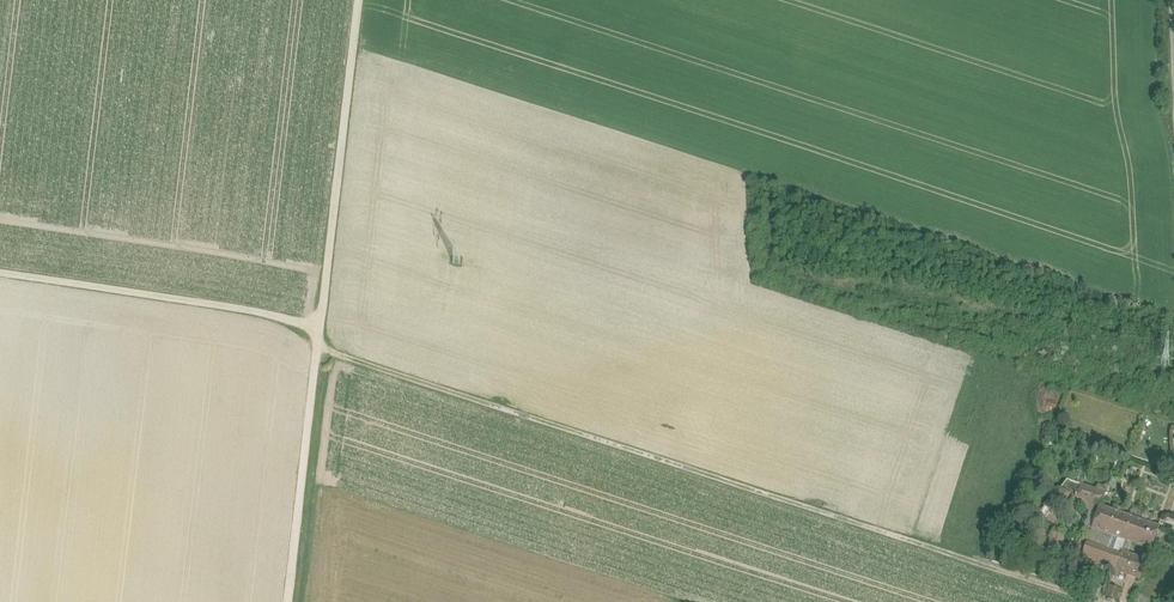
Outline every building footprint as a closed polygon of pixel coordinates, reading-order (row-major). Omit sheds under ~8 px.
[(1160,544),(1167,524),(1109,505),(1114,490),(1076,478),(1052,505),(1067,514),(1084,496),(1102,502),(1096,521),(1160,544)] [(1155,561),(1095,539),(1089,555),(1149,578),(1155,561)]
